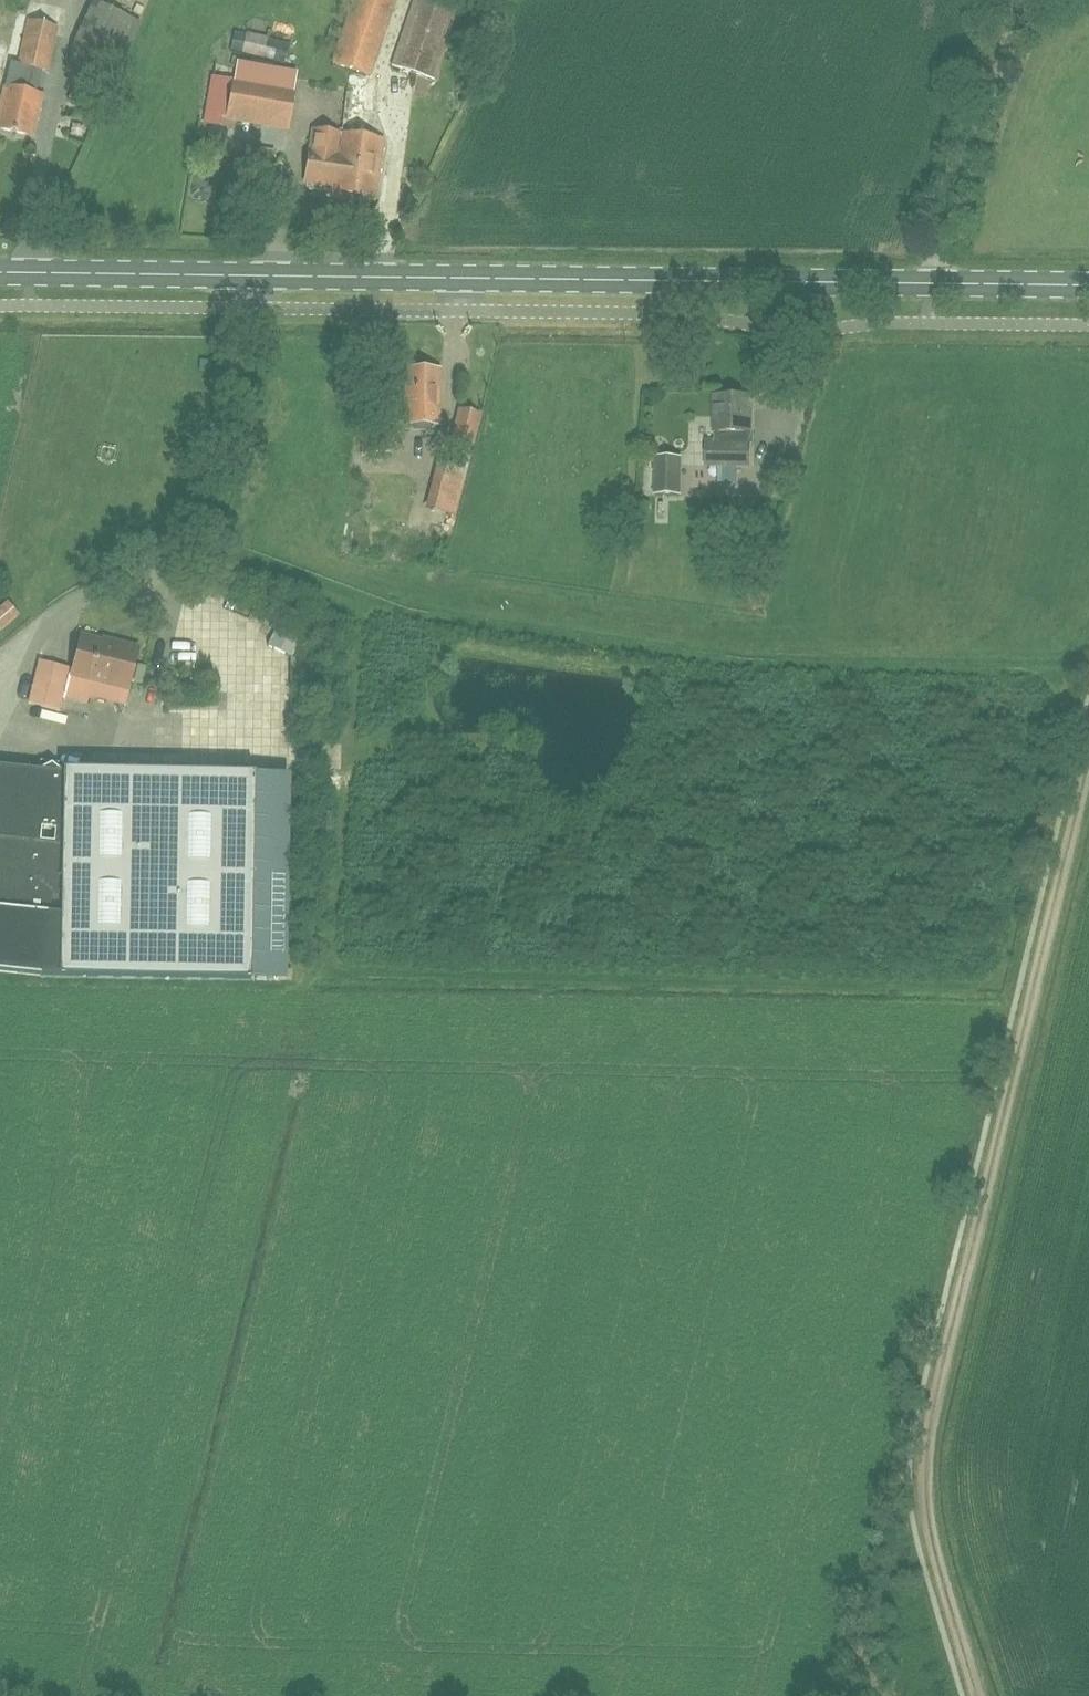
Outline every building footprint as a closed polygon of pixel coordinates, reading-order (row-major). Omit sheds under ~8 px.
[(396,0),(352,0),(331,63),(370,76),(396,0)] [(462,0),(414,0),(391,67),(434,81),(462,0)] [(99,3),(80,46),(127,66),(146,23),(99,3)] [(28,21),(19,63),(32,66),(32,67),(40,69),(46,70),(56,28),(28,21)] [(0,103),(0,128),(33,136),(42,94),(34,92),(26,91),(32,67),(32,66),(19,63),(10,61),(0,103)] [(233,82),(227,119),(286,128),(292,91),(233,82)] [(349,87),(346,125),(375,127),(378,89),(349,87)] [(337,149),(339,135),(312,131),(305,183),(331,186),(333,175),(346,177),(347,170),(350,170),(352,151),(337,149)] [(382,141),(339,135),(337,149),(352,151),(350,170),(347,170),(346,177),(333,175),(331,186),(330,192),(374,198),(382,141)] [(438,425),(438,370),(405,370),(405,425),(438,425)] [(750,444),(750,397),(715,397),(715,443),(706,443),(706,466),(749,466),(749,444),(750,444)] [(458,410),(449,450),(471,455),(480,415),(458,410)] [(680,495),(681,458),(654,457),(653,495),(680,495)] [(25,616),(14,602),(0,613),(0,626),(6,632),(25,616)] [(305,633),(281,621),(268,645),(293,657),(305,633)] [(124,693),(135,651),(117,646),(115,654),(99,650),(100,646),(78,640),(69,679),(124,693)] [(67,672),(36,664),(26,705),(56,713),(67,672)] [(182,741),(182,708),(170,708),(170,741),(182,741)] [(40,978),(66,981),(251,984),(255,777),(62,773),(61,773),(52,766),(41,771),(0,766),(0,973),(40,978)]
